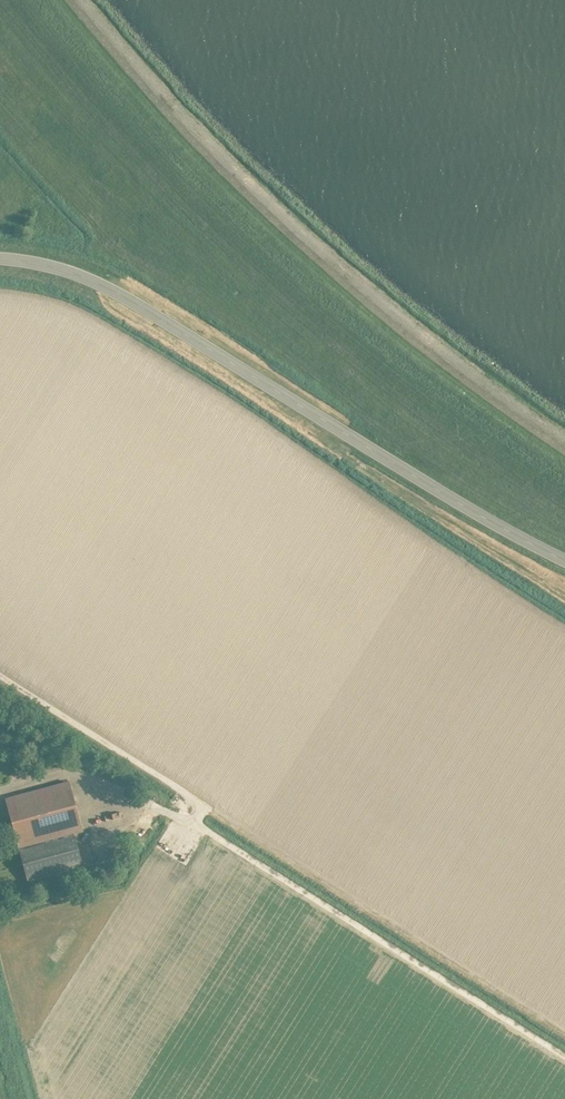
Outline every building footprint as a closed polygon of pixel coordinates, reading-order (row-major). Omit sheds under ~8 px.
[(68,780),(5,797),(18,847),(72,833),(81,830),(68,780)] [(166,810),(173,815),(174,813),(151,800),(146,808),(162,817),(166,810)] [(72,833),(18,847),(27,880),(81,865),(72,833)]
